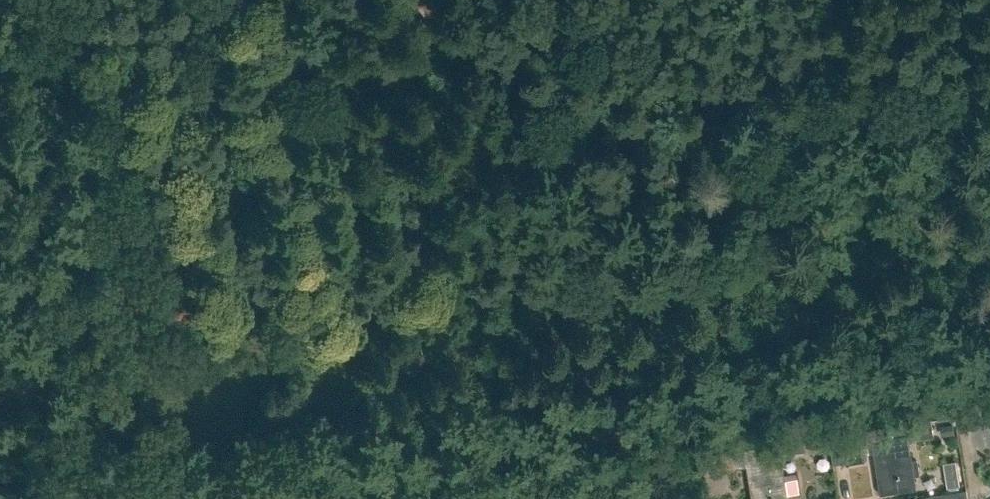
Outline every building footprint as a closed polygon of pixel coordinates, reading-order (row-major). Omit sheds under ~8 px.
[(874,443),(882,492),(916,486),(914,474),(919,473),(917,459),(912,460),(908,439),(934,435),(931,418),(829,435),(834,465),(850,463),(850,464),(865,461),(863,445),(874,443)] [(782,455),(796,453),(794,441),(735,450),(738,466),(749,464),(755,498),(789,498),(782,455)] [(956,469),(945,471),(947,487),(958,485),(956,469)] [(966,490),(956,491),(909,498),(968,498),(966,490)]
